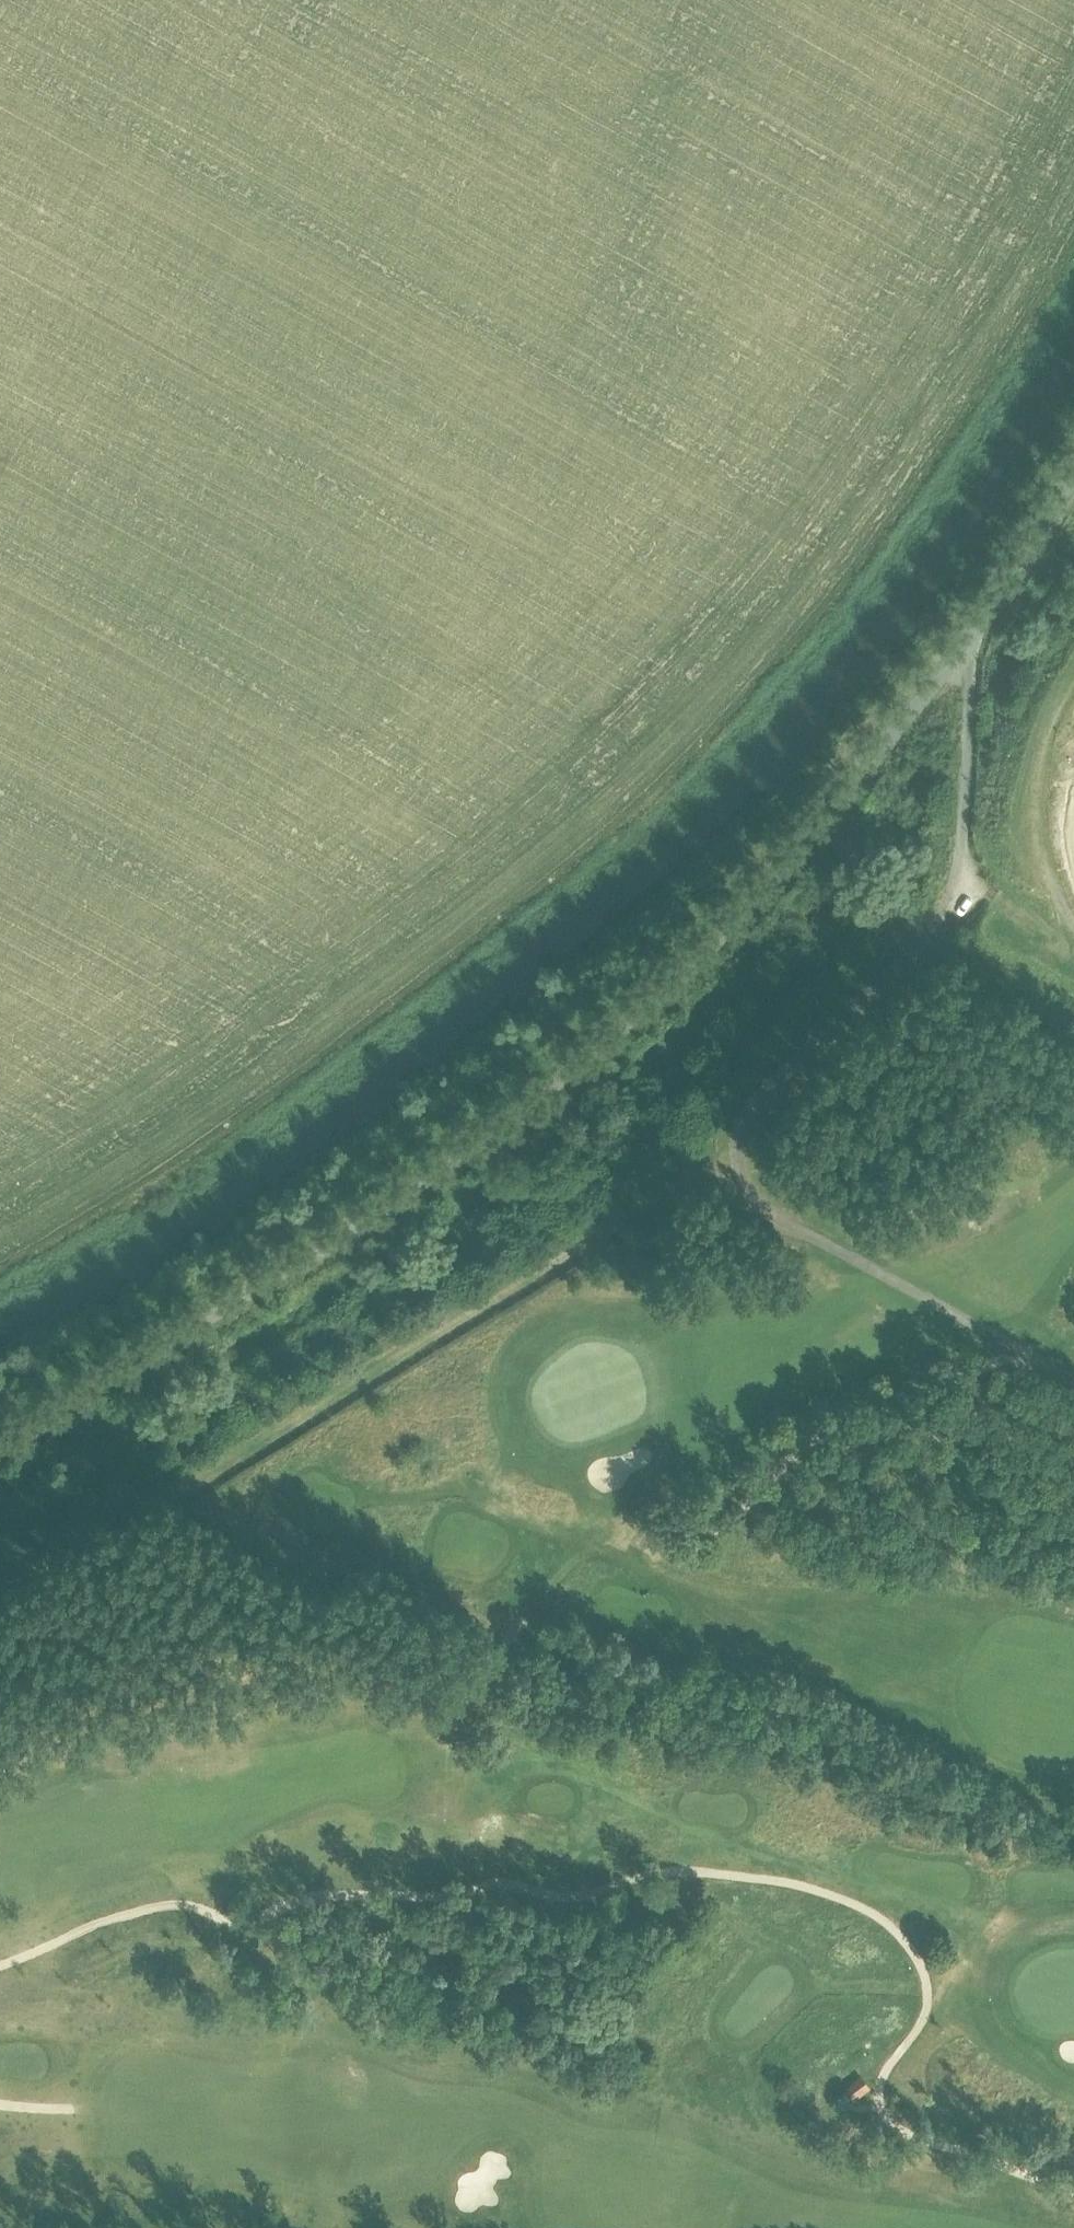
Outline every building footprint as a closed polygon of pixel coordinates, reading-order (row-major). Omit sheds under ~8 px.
[(1073,2054),(1073,2034),(1066,2033),(1065,2054),(1073,2054)] [(852,2100),(853,2101),(870,2090),(862,2077),(845,2088),(846,2090),(852,2100)] [(846,2090),(836,2097),(843,2106),(852,2100),(846,2090)]
